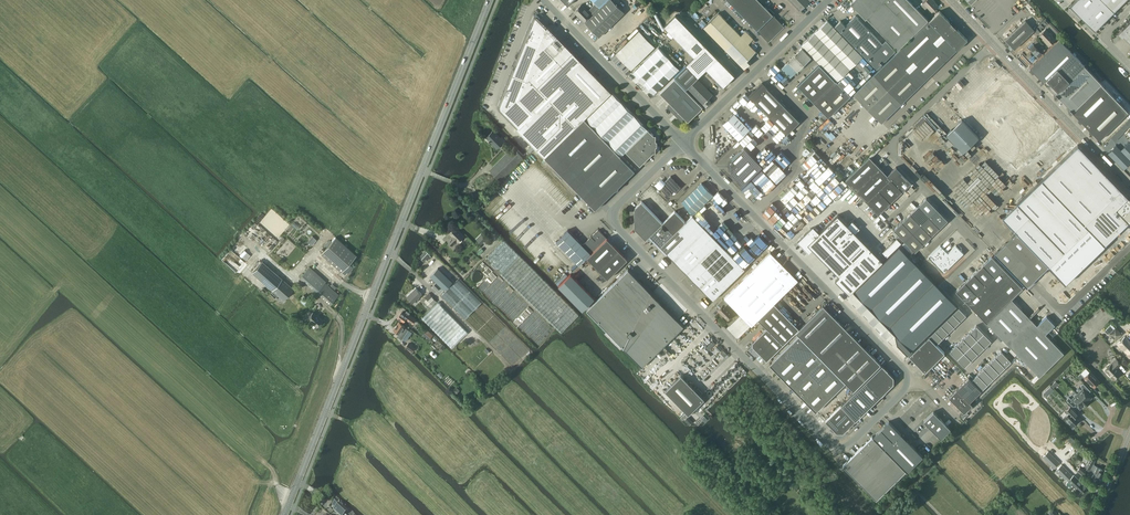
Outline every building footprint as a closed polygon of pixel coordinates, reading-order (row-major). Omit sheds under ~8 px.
[(608,0),(593,0),(596,3),(588,10),(585,7),(582,4),(574,11),(584,21),(599,6),(600,7),(608,0)] [(600,7),(585,22),(599,37),(624,12),(613,0),(608,0),(600,7)] [(759,0),(728,0),(730,2),(769,41),(784,26),(779,20),(773,14),(774,13),(769,8),(768,9),(759,0)] [(794,4),(800,10),(810,1),(810,0),(790,0),(794,4)] [(851,3),(866,18),(867,17),(879,29),(896,13),(884,0),(885,0),(853,0),(851,3)] [(879,29),(898,49),(928,19),(909,0),(885,0),(884,0),(896,13),(879,29)] [(938,5),(934,0),(926,0),(921,5),(925,9),(927,7),(932,11),(938,5)] [(1095,30),(1125,0),(1076,0),(1071,5),(1095,30)] [(957,49),(967,39),(939,11),(929,20),(929,21),(854,94),(882,122),(957,49)] [(741,35),(718,12),(704,27),(744,68),(750,63),(747,60),(756,51),(749,43),(753,38),(746,31),(741,35)] [(676,15),(664,26),(673,34),(684,23),(676,15)] [(883,43),(855,15),(845,25),(841,20),(835,26),(877,68),(896,50),(886,40),(883,43)] [(560,172),(600,134),(584,118),(600,103),(612,92),(581,60),(538,16),(534,16),(498,105),(499,109),(517,128),(541,153),(560,172)] [(802,44),(837,81),(862,56),(827,20),(802,44)] [(1014,49),(1034,30),(1026,20),(1005,39),(1014,49)] [(1122,37),(1124,36),(1129,42),(1129,21),(1120,32),(1118,33),(1122,37)] [(684,23),(673,34),(678,40),(689,29),(684,23)] [(689,29),(678,40),(683,46),(695,34),(689,29)] [(1049,45),(1056,39),(1046,29),(1039,35),(1049,45)] [(631,69),(655,46),(639,30),(615,54),(631,69)] [(695,34),(683,46),(689,51),(700,40),(695,34)] [(1044,81),(1073,53),(1059,39),(1030,67),(1030,68),(1029,69),(1033,73),(1034,72),(1044,81)] [(700,40),(689,51),(694,56),(705,45),(700,40)] [(685,65),(674,76),(686,88),(687,87),(706,106),(708,104),(711,101),(709,99),(708,98),(713,94),(697,77),(706,68),(717,57),(705,45),(694,56),(685,65)] [(654,93),(680,68),(658,47),(633,72),(654,93)] [(811,56),(802,47),(782,68),(791,77),(811,56)] [(1070,112),(1101,82),(1073,53),(1044,81),(1056,94),(1054,95),(1057,98),(1058,96),(1063,101),(1070,109),(1069,110),(1070,112)] [(717,57),(706,68),(712,74),(723,63),(717,57)] [(723,63),(712,74),(718,80),(729,69),(723,63)] [(819,64),(798,85),(829,117),(850,95),(836,80),(835,81),(819,64)] [(729,69),(718,80),(723,86),(735,75),(729,69)] [(1009,72),(966,114),(998,148),(994,152),(1007,166),(1011,162),(1016,167),(1059,125),(1009,72)] [(688,121),(693,116),(703,107),(675,78),(660,92),(670,103),(667,106),(681,121),(685,117),(688,121)] [(800,121),(765,86),(765,85),(765,84),(764,83),(763,83),(762,82),(755,89),(754,89),(753,89),(752,90),(751,92),(752,92),(749,94),(753,98),(770,116),(787,133),(800,121)] [(1101,82),(1070,112),(1071,113),(1073,111),(1079,118),(1078,120),(1081,122),(1082,121),(1090,130),(1089,131),(1092,134),(1093,133),(1100,140),(1128,112),(1101,84),(1102,83),(1101,82)] [(654,135),(648,129),(612,93),(586,118),(622,154),(626,150),(640,165),(654,152),(655,152),(656,135),(654,135)] [(734,112),(723,123),(738,139),(749,128),(734,112)] [(962,119),(947,134),(963,152),(979,137),(962,119)] [(1120,128),(1111,136),(1115,141),(1124,132),(1120,128)] [(501,137),(493,130),(486,137),(497,148),(499,147),(503,143),(506,140),(502,136),(501,137)] [(600,134),(560,172),(595,209),(635,170),(600,134)] [(1108,153),(1124,169),(1129,163),(1129,143),(1129,142),(1121,150),(1116,145),(1108,153)] [(1014,229),(1017,232),(1049,265),(1088,227),(1104,244),(1128,221),(1129,222),(1129,220),(1129,198),(1128,196),(1078,144),(1017,203),(1029,215),(1014,229)] [(500,180),(517,163),(523,158),(512,147),(489,170),(500,180)] [(743,185),(762,166),(744,147),(731,160),(731,173),(743,185)] [(869,157),(845,180),(856,190),(879,167),(869,157)] [(879,167),(856,190),(867,202),(879,190),(891,179),(887,175),(879,167)] [(896,167),(887,175),(891,179),(902,191),(911,182),(900,170),(896,167)] [(676,192),(681,187),(674,179),(670,176),(665,181),(666,182),(660,188),(669,196),(674,191),(676,192)] [(891,179),(879,190),(891,202),(902,191),(891,179)] [(693,213),(713,194),(702,182),(682,201),(693,213)] [(879,190),(867,202),(879,214),(891,202),(879,190)] [(929,217),(937,209),(926,198),(918,206),(929,217)] [(635,228),(646,239),(650,235),(663,222),(641,201),(635,207),(635,228)] [(921,225),(929,217),(918,206),(910,214),(921,225)] [(929,217),(940,228),(948,220),(937,209),(929,217)] [(673,233),(686,221),(675,210),(663,222),(673,233)] [(798,241),(801,244),(805,249),(808,252),(811,250),(812,248),(839,276),(835,280),(849,294),(883,260),(856,232),(860,228),(852,220),(848,224),(838,214),(819,232),(818,234),(811,227),(804,235),(798,241)] [(902,221),(913,233),(921,225),(910,214),(902,221)] [(745,268),(692,215),(686,221),(673,233),(660,246),(713,300),(745,268)] [(931,236),(940,228),(929,217),(921,225),(931,236)] [(904,240),(913,233),(902,221),(894,229),(904,240)] [(660,246),(673,233),(663,222),(650,235),(660,246)] [(923,244),(931,236),(921,225),(913,233),(923,244)] [(458,242),(464,236),(456,228),(450,234),(452,236),(448,241),(453,245),(457,241),(458,242)] [(587,257),(607,238),(599,229),(583,245),(568,229),(556,241),(579,265),(587,257)] [(994,254),(1027,287),(1049,265),(1017,232),(994,254)] [(482,233),(476,239),(481,244),(487,238),(482,233)] [(915,252),(923,244),(913,233),(904,240),(915,252)] [(336,237),(321,254),(341,272),(345,275),(352,266),(349,263),(356,255),(336,237)] [(607,238),(587,257),(608,278),(628,259),(607,238)] [(501,273),(516,288),(561,332),(578,315),(532,269),(519,255),(503,240),(487,257),(502,272),(501,273)] [(940,245),(928,256),(935,264),(930,268),(939,277),(964,253),(956,245),(948,253),(947,252),(940,245)] [(899,247),(852,292),(895,336),(895,343),(907,355),(957,307),(899,247)] [(425,251),(419,257),(424,261),(425,259),(427,260),(431,256),(425,250),(425,251)] [(758,319),(774,303),(798,279),(770,251),(724,297),(751,326),(758,319)] [(965,282),(956,290),(968,302),(972,306),(987,322),(1011,298),(1023,288),(1008,272),(992,256),(983,264),(974,273),(965,282)] [(252,272),(284,300),(294,289),(262,260),(252,272)] [(330,304),(339,294),(325,282),(326,281),(309,266),(299,278),(317,293),(330,304)] [(430,276),(445,290),(453,282),(438,268),(430,276)] [(628,269),(587,309),(642,366),(684,326),(677,319),(628,269)] [(482,279),(482,278),(481,276),(480,274),(479,274),(478,273),(476,272),(475,272),(473,273),(472,273),(471,274),(470,275),(470,276),(469,277),(469,278),(469,280),(469,281),(470,282),(471,283),(472,284),(474,285),(475,285),(476,285),(478,285),(479,284),(480,283),(481,283),(481,281),(482,279)] [(571,273),(559,285),(583,309),(595,297),(571,273)] [(441,296),(465,319),(482,302),(458,279),(441,296)] [(441,287),(436,282),(433,286),(437,290),(441,287)] [(418,300),(420,298),(419,297),(422,294),(416,288),(407,296),(413,303),(417,299),(418,300)] [(468,332),(437,301),(429,293),(421,301),(423,302),(429,309),(421,317),(452,348),(468,332)] [(303,294),(298,299),(305,306),(310,301),(303,294)] [(727,320),(734,314),(725,305),(727,303),(723,298),(717,304),(720,307),(718,309),(720,311),(719,312),(727,320)] [(1011,298),(987,322),(1018,354),(1039,376),(1064,352),(1050,338),(1053,335),(1048,331),(1053,326),(1053,322),(1047,315),(1037,325),(1011,298)] [(767,360),(783,344),(796,331),(799,328),(774,303),(758,319),(767,328),(753,342),(752,346),(767,360)] [(799,335),(845,382),(854,390),(881,363),(823,305),(799,328),(796,331),(799,335)] [(953,312),(960,320),(966,314),(958,307),(953,312)] [(416,319),(409,314),(410,313),(407,311),(405,314),(402,312),(398,318),(404,322),(406,319),(413,324),(416,319)] [(317,326),(322,320),(312,312),(307,318),(317,326)] [(954,326),(960,320),(953,312),(947,318),(954,326)] [(948,332),(954,326),(947,318),(941,324),(948,332)] [(394,330),(399,333),(399,334),(399,335),(399,336),(399,337),(400,338),(402,339),(410,329),(405,326),(399,322),(394,330)] [(1111,323),(1104,331),(1108,335),(1109,334),(1116,341),(1116,340),(1122,334),(1116,327),(1115,327),(1111,323)] [(943,337),(948,332),(941,324),(935,330),(943,337)] [(977,339),(984,332),(976,325),(969,331),(977,339)] [(936,343),(943,337),(935,330),(929,336),(936,343)] [(970,345),(977,339),(969,331),(963,338),(970,345)] [(977,339),(984,347),(991,340),(984,332),(977,339)] [(816,411),(845,382),(799,335),(786,347),(769,364),(816,411)] [(945,352),(936,343),(929,336),(909,355),(925,371),(945,352)] [(1117,343),(1128,354),(1128,356),(1129,358),(1129,342),(1124,336),(1117,343)] [(964,352),(970,345),(963,338),(956,344),(964,352)] [(978,353),(984,347),(977,339),(970,345),(978,353)] [(409,342),(406,346),(412,351),(415,347),(409,342)] [(957,358),(964,352),(956,344),(950,350),(957,358)] [(971,359),(978,353),(970,345),(964,352),(971,359)] [(995,356),(1005,366),(1011,361),(1001,351),(995,356)] [(965,366),(971,359),(964,352),(957,358),(965,366)] [(999,372),(1005,366),(995,356),(989,362),(999,372)] [(1114,379),(1121,373),(1116,368),(1121,363),(1116,359),(1105,369),(1111,375),(1111,376),(1112,378),(1113,378),(1114,379)] [(993,378),(999,372),(989,362),(983,368),(993,378)] [(866,380),(881,395),(894,382),(894,376),(882,364),(866,380)] [(987,384),(993,378),(983,368),(978,373),(987,384)] [(1094,387),(1100,381),(1090,371),(1084,377),(1094,387)] [(982,389),(987,384),(978,373),(972,379),(982,389)] [(696,390),(681,375),(665,390),(689,414),(704,399),(700,394),(701,393),(700,392),(697,389),(696,390)] [(957,388),(949,396),(964,412),(972,404),(969,401),(981,390),(968,377),(957,388)] [(866,380),(841,405),(856,420),(881,395),(866,380)] [(1077,393),(1087,404),(1089,402),(1088,401),(1092,397),(1088,393),(1090,391),(1083,383),(1080,386),(1082,388),(1077,393)] [(456,386),(451,391),(455,395),(460,390),(456,386)] [(1085,406),(1087,404),(1077,393),(1071,399),(1069,396),(1066,399),(1074,407),(1076,404),(1080,408),(1084,405),(1085,406)] [(841,405),(825,420),(837,432),(843,432),(856,420),(841,405)] [(1073,425),(1079,420),(1075,417),(1078,414),(1071,406),(1065,411),(1068,413),(1064,416),(1073,425)] [(951,429),(934,411),(924,420),(941,438),(951,429)] [(685,414),(681,417),(687,424),(691,420),(685,414)] [(873,436),(906,470),(907,471),(923,456),(889,421),(873,436)] [(843,465),(876,498),(877,498),(906,470),(873,436),(872,436),(843,464),(843,465)] [(1043,457),(1042,457),(1054,468),(1060,462),(1049,451),(1048,452),(1043,457)] [(1087,467),(1100,474),(1102,469),(1094,465),(1093,463),(1095,460),(1090,457),(1085,466),(1087,467)] [(1073,476),(1070,473),(1062,464),(1056,470),(1067,481),(1068,480),(1076,489),(1075,490),(1081,496),(1088,488),(1082,482),(1082,483),(1074,475),(1073,476)] [(1100,474),(1087,467),(1085,471),(1080,467),(1077,470),(1083,475),(1084,474),(1088,476),(1089,474),(1097,479),(1100,474)] [(339,514),(345,514),(344,514),(347,511),(343,507),(345,506),(341,502),(339,504),(336,501),(332,506),(335,509),(333,510),(339,514)]
